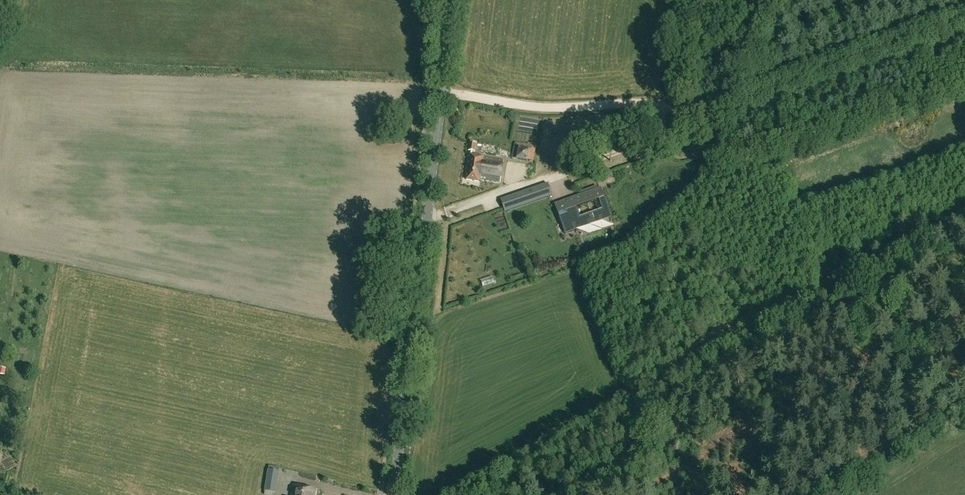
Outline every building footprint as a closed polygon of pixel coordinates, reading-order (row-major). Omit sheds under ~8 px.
[(534,161),(537,146),(516,142),(513,157),(534,161)] [(505,160),(471,155),(467,179),(479,181),(480,179),(501,182),(505,160)] [(550,195),(547,184),(499,199),(503,211),(550,195)] [(601,187),(554,204),(565,233),(612,217),(601,187)] [(611,232),(618,230),(615,222),(609,225),(611,232)] [(265,491),(277,493),(280,472),(268,470),(265,491)] [(316,491),(294,486),(293,494),(315,494),(316,491)]
